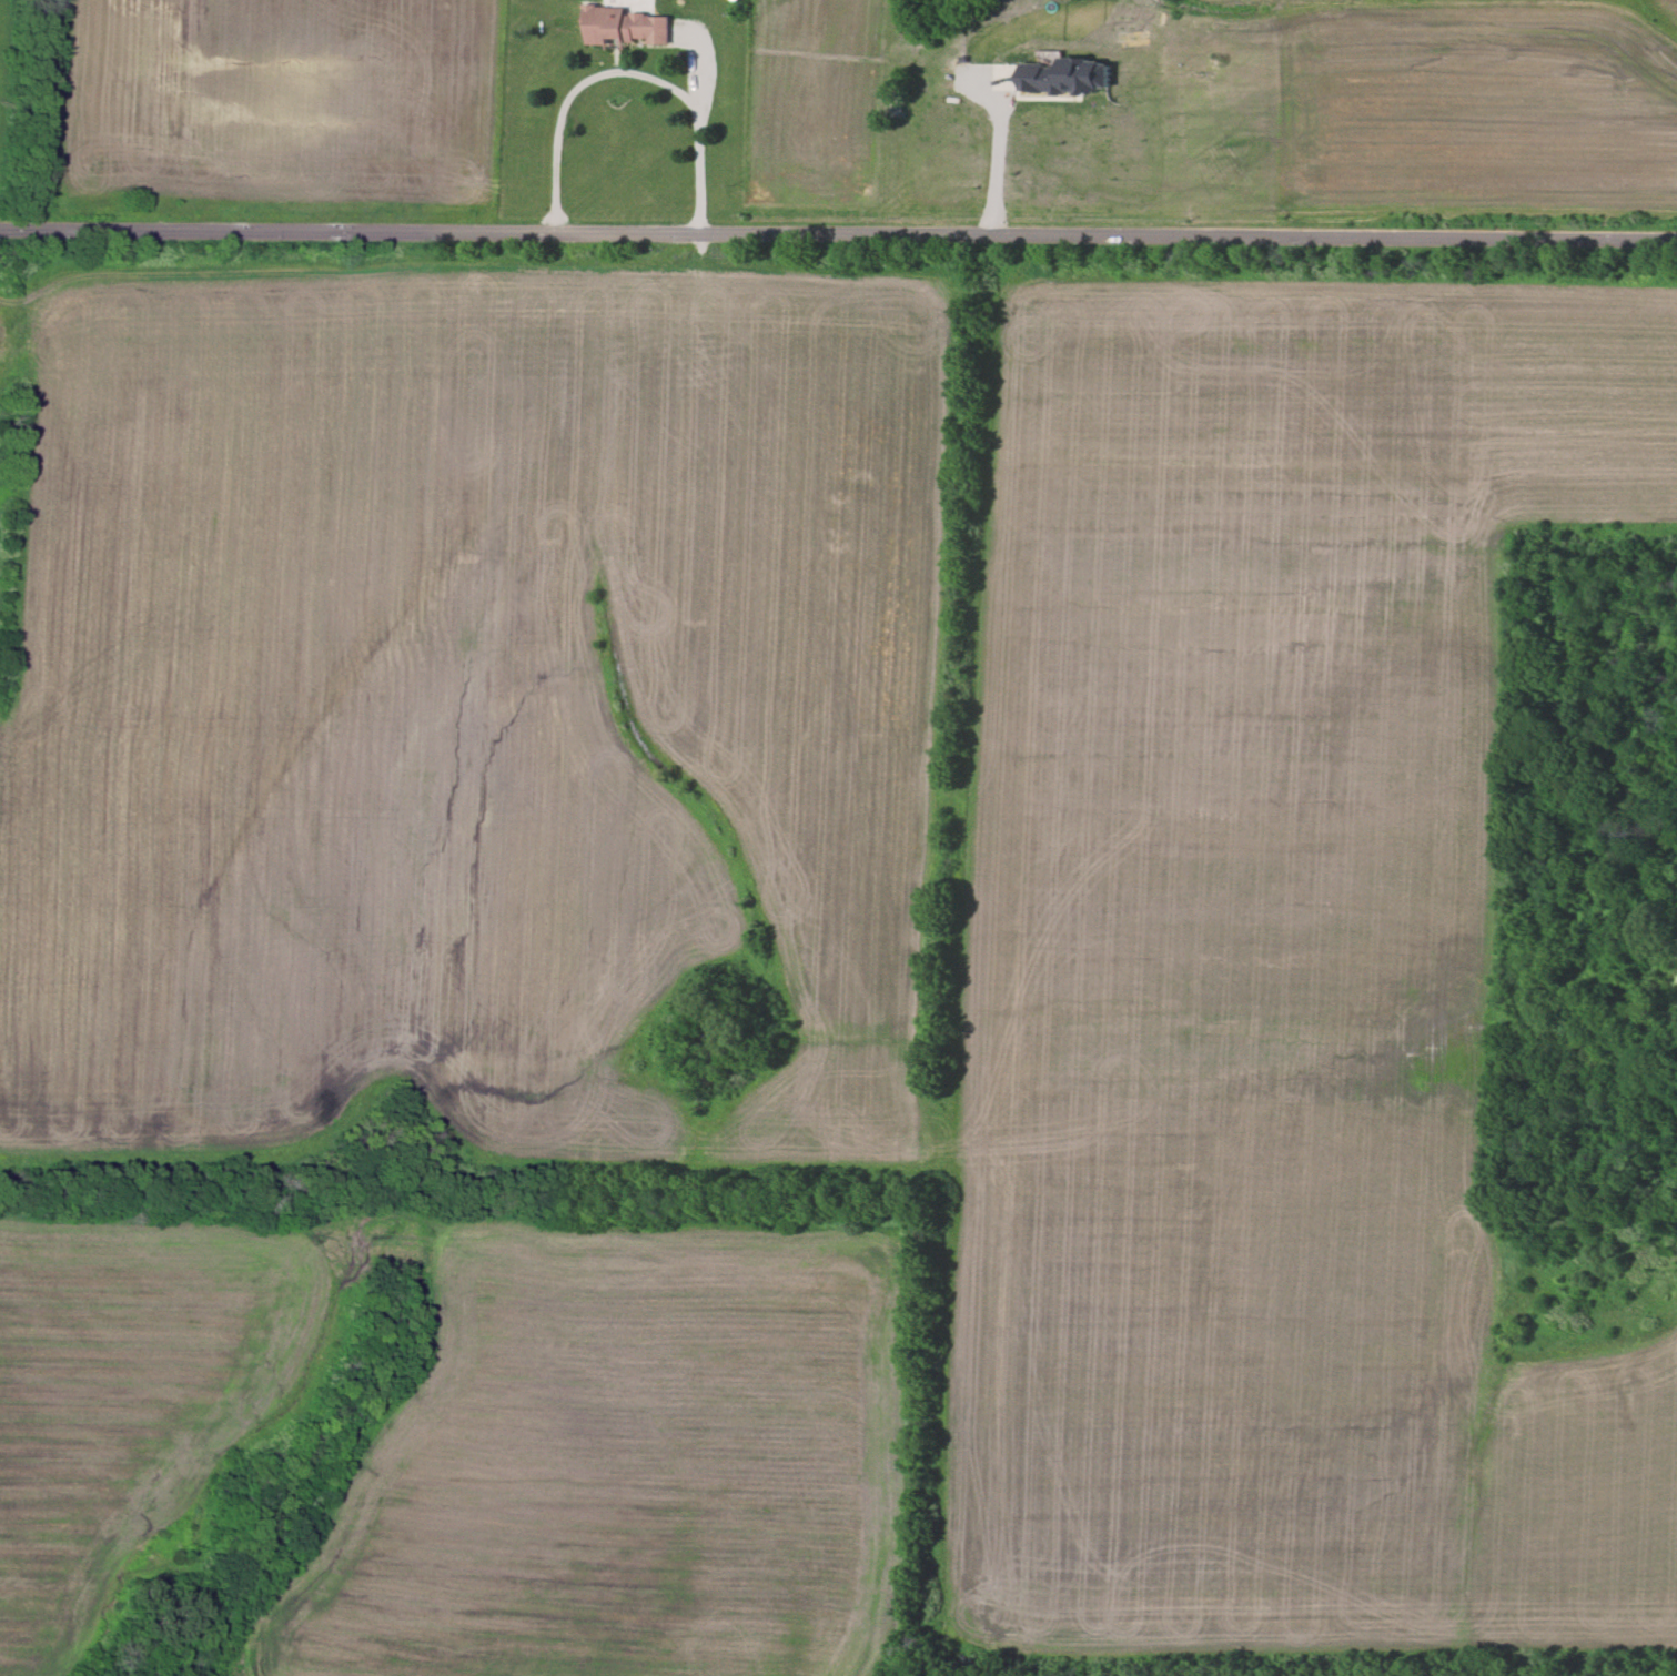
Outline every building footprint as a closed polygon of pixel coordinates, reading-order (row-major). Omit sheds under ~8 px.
[(585,6),(604,6),(626,7),(626,14),(654,16),(670,16),(670,33),(669,46),(618,44),(584,43),(585,6)] [(1021,92),(1110,93),(1110,60),(1062,60),(1062,53),(1046,53),(1046,64),(1021,64),(1021,92)]
